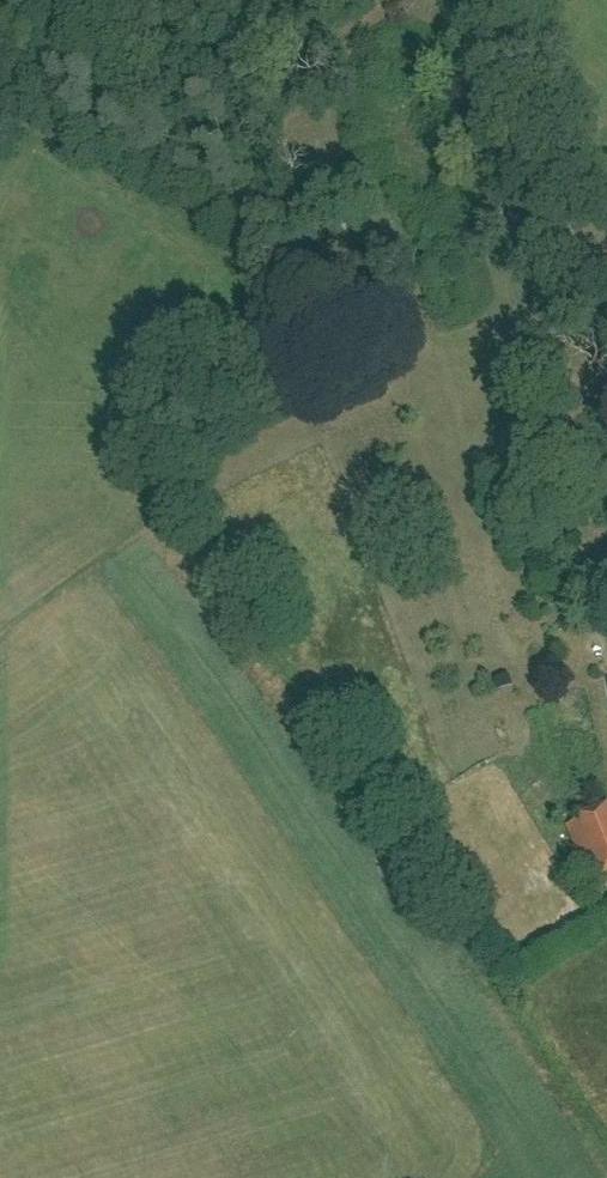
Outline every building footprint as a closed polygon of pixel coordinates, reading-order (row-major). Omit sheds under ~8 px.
[(585,819),(602,880),(606,878),(606,813),(585,819)]
